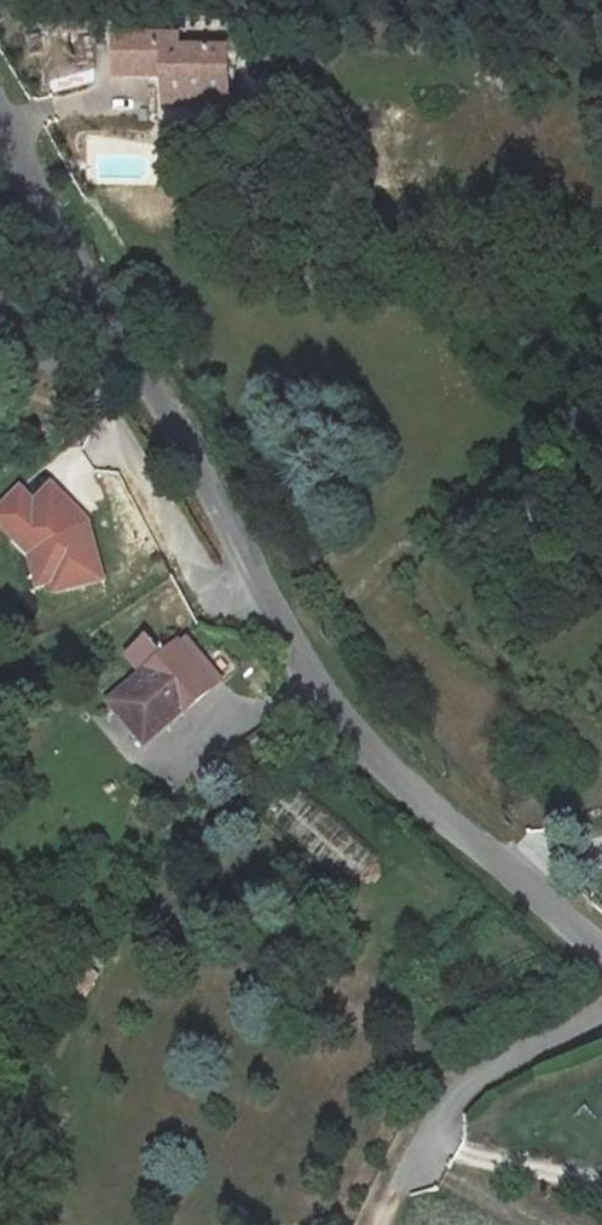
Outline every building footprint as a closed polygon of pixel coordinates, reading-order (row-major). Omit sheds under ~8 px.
[(43,55),(42,38),(29,39),(30,56),(43,55)] [(180,40),(119,39),(118,77),(156,78),(156,71),(167,71),(167,78),(166,104),(192,104),(193,93),(225,94),(229,94),(230,52),(219,52),(180,52),(180,40)] [(219,40),(180,40),(180,52),(219,52),(219,40)] [(225,105),(225,94),(193,93),(192,104),(225,105)] [(0,513),(0,526),(29,556),(37,590),(52,586),(54,594),(105,581),(92,523),(54,485),(36,502),(23,489),(0,513)] [(112,704),(146,745),(217,687),(183,647),(181,645),(166,657),(151,640),(130,658),(145,675),(112,704)] [(190,642),(183,647),(217,687),(224,682),(190,642)] [(342,859),(359,870),(375,846),(292,789),(268,825),(334,870),(342,859)] [(50,991),(73,1009),(97,977),(75,960),(50,991)]
